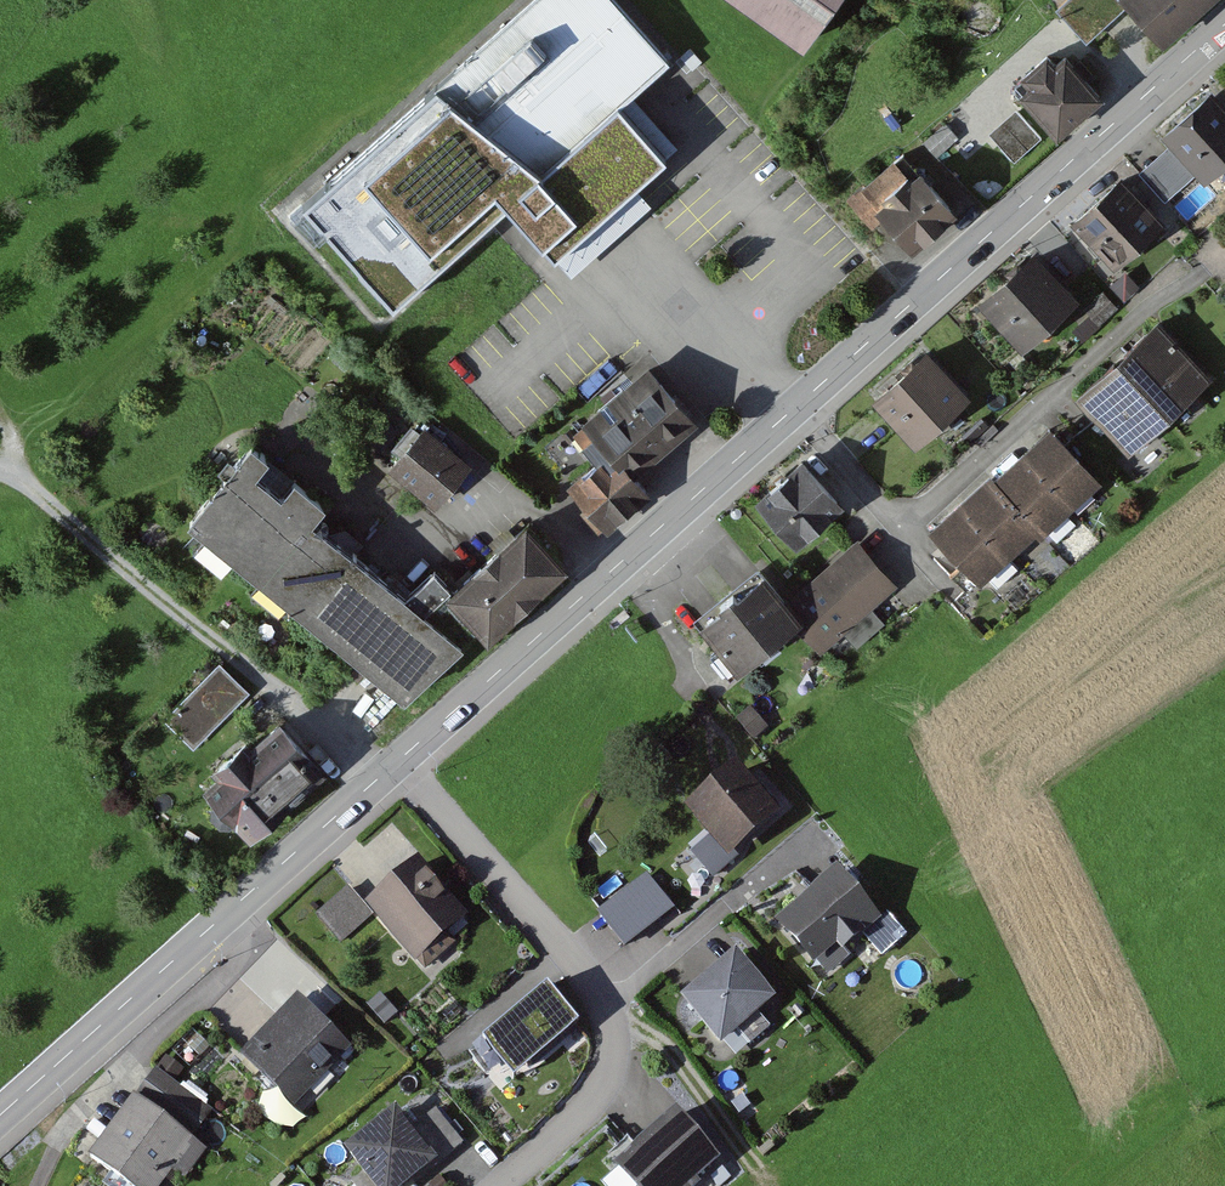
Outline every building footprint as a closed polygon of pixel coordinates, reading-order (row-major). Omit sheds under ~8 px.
[(613,0),(531,0),(304,206),(393,304),(505,203),(554,256),(634,185),(664,156),(618,106),(668,61),(613,0)] [(804,43),(835,0),(744,0),(804,43)] [(1120,0),(1066,0),(1057,9),(1087,41),(1125,5),(1120,0)] [(1162,40),(1206,0),(1126,0),(1162,40)] [(1104,99),(1066,55),(1057,63),(1047,52),(1020,75),(1029,86),(1021,93),(1058,137),(1104,99)] [(1213,89),(1163,134),(1170,142),(1198,173),(1206,182),(1224,165),(1224,103),(1213,89)] [(1042,136),(1017,110),(990,135),(1015,162),(1042,136)] [(945,122),(925,141),(938,156),(959,138),(945,122)] [(1198,173),(1170,142),(1139,171),(1166,201),(1198,173)] [(957,210),(905,152),(847,202),(871,229),(884,219),(912,250),(957,210)] [(1164,220),(1121,175),(1072,222),(1115,267),(1164,220)] [(634,185),(554,256),(571,275),(651,204),(634,185)] [(1079,299),(1034,251),(977,304),(1021,351),(1079,299)] [(1125,271),(1110,285),(1124,300),(1139,287),(1125,271)] [(1103,291),(1085,308),(1090,313),(1102,326),(1120,309),(1103,291)] [(1102,326),(1090,313),(1072,330),(1085,343),(1102,326)] [(1211,380),(1160,324),(1079,398),(1130,453),(1211,380)] [(970,394),(927,348),(871,398),(914,445),(970,394)] [(699,423),(648,364),(568,433),(594,463),(567,487),(606,531),(650,493),(636,477),(699,423)] [(981,417),(962,435),(970,444),(990,425),(981,417)] [(1050,425),(1023,450),(1076,507),(1103,482),(1050,425)] [(475,469),(425,428),(389,471),(439,512),(475,469)] [(271,456),(250,439),(181,522),(405,708),(481,628),(449,594),(429,575),(405,598),(308,521),(322,504),(294,481),(282,496),(256,474),(271,456)] [(1023,450),(994,477),(1042,529),(1047,534),(1076,507),(1023,450)] [(844,504),(803,457),(754,499),(796,546),(844,504)] [(990,473),(962,499),(1013,556),(1042,529),(994,477),(990,473)] [(962,499),(929,528),(979,586),(1013,556),(962,499)] [(569,567),(528,523),(449,594),(481,628),(490,638),(569,567)] [(857,537),(784,598),(803,620),(826,647),(844,632),(872,607),(899,585),(857,537)] [(723,608),(701,625),(738,672),(803,620),(784,598),(767,575),(740,596),(735,590),(719,603),(723,608)] [(886,623),(872,607),(844,632),(858,648),(886,623)] [(249,692),(219,662),(164,718),(194,748),(249,692)] [(750,709),(736,722),(755,741),(769,728),(750,709)] [(325,771),(280,720),(253,744),(246,736),(209,770),(216,777),(203,789),(216,802),(211,807),(211,817),(220,827),(232,828),(238,823),(250,838),(325,771)] [(780,814),(736,765),(685,810),(708,838),(728,860),(780,814)] [(728,860),(708,838),(690,854),(709,876),(728,860)] [(470,914),(418,856),(362,907),(371,918),(422,974),(454,945),(446,936),(470,914)] [(882,921),(835,871),(771,927),(812,972),(827,979),(866,940),(883,959),(909,937),(888,915),(882,921)] [(673,909),(647,876),(598,914),(624,947),(673,909)] [(371,918),(362,907),(346,889),(316,915),(341,944),(371,918)] [(775,999),(736,955),(682,1003),(721,1047),(738,1032),(758,1014),(775,999)] [(578,1024),(547,988),(483,1043),(514,1079),(578,1024)] [(381,995),(367,1007),(384,1027),(398,1015),(381,995)] [(349,1047),(297,998),(242,1058),(293,1106),(349,1047)] [(770,1028),(758,1014),(738,1032),(750,1046),(770,1028)] [(200,1038),(190,1048),(201,1058),(210,1047),(200,1038)] [(165,1056),(155,1069),(174,1083),(184,1070),(165,1056)] [(155,1069),(135,1097),(193,1139),(213,1112),(174,1083),(155,1069)] [(740,1095),(729,1102),(737,1116),(749,1108),(740,1095)] [(135,1097),(90,1160),(127,1185),(161,1185),(171,1172),(185,1182),(208,1149),(193,1139),(135,1097)] [(436,1110),(410,1131),(436,1162),(461,1141),(436,1110)] [(676,1112),(613,1165),(631,1185),(700,1185),(702,1185),(699,1181),(719,1163),(676,1112)] [(395,1113),(345,1155),(362,1175),(371,1185),(407,1185),(436,1162),(410,1131),(395,1113)] [(362,1175),(352,1184),(354,1185),(371,1185),(362,1175)]
